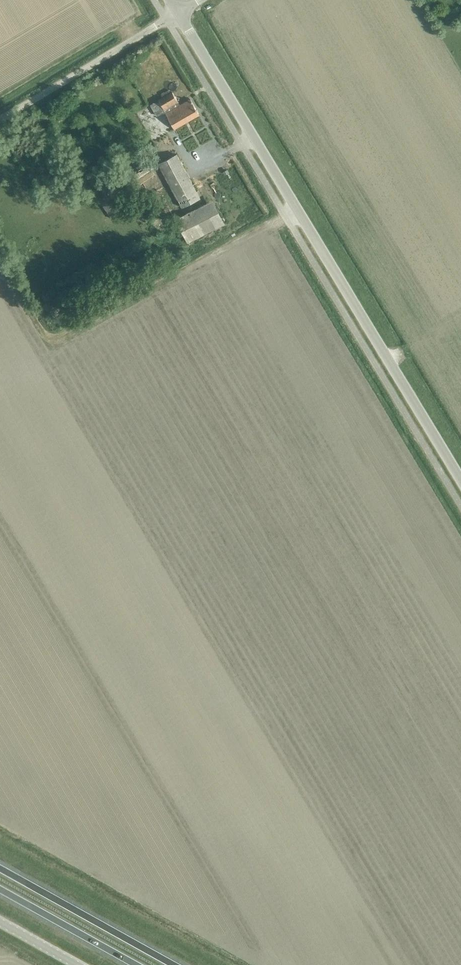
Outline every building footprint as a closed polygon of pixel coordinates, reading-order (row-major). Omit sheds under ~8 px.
[(158,101),(151,106),(157,116),(165,112),(165,113),(165,114),(174,130),(178,127),(199,116),(190,100),(179,106),(178,104),(172,93),(169,89),(161,94),(163,98),(158,101)] [(199,200),(178,160),(176,156),(158,165),(181,209),(199,200)] [(126,186),(152,169),(147,161),(120,178),(126,186)] [(198,236),(187,214),(176,219),(188,241),(198,236)]
